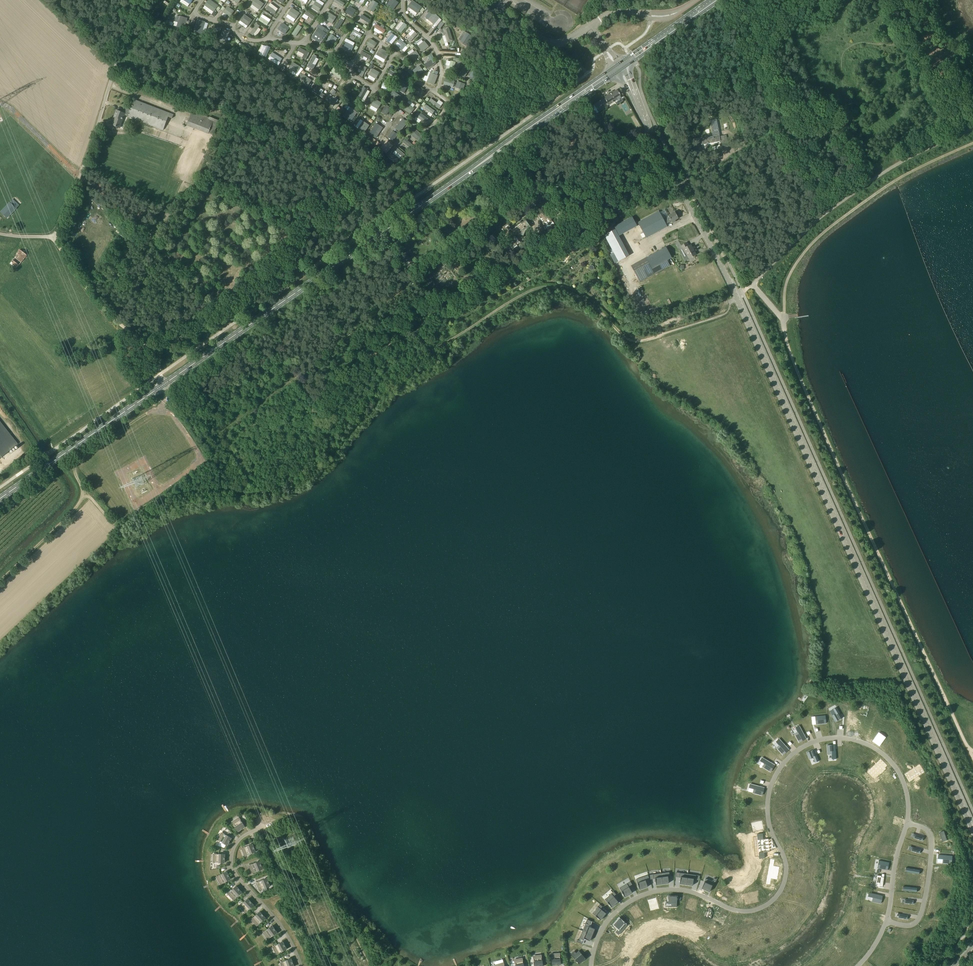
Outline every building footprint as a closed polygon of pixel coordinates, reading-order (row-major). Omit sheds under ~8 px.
[(218,6),(210,0),(208,0),(205,5),(214,12),(218,6)] [(259,0),(254,0),(251,4),(260,10),(264,4),(259,0)] [(368,9),(373,12),(378,3),(373,0),(368,9)] [(393,9),(398,2),(396,0),(390,0),(387,4),(393,9)] [(409,6),(418,13),(422,7),(412,0),(409,6)] [(322,5),(315,1),(315,2),(312,7),(318,11),(322,5)] [(268,5),(265,8),(274,15),(276,12),(268,5)] [(230,17),(234,11),(227,6),(223,12),(230,17)] [(352,16),(356,10),(349,6),(345,12),(352,16)] [(300,13),(292,7),(288,14),(296,19),(300,13)] [(306,10),(304,14),(313,20),(315,17),(306,10)] [(332,23),(336,17),(327,11),(323,18),(332,23)] [(434,24),(439,17),(434,13),(428,19),(434,24)] [(252,19),(244,14),(240,20),(248,26),(252,19)] [(360,18),(368,23),(371,19),(362,14),(360,18)] [(187,18),(180,16),(177,26),(184,28),(187,18)] [(267,26),(269,22),(260,17),(258,20),(267,26)] [(344,21),(340,18),(334,27),(338,30),(344,21)] [(201,34),(205,22),(197,20),(193,31),(201,34)] [(289,28),(282,22),(277,29),(285,34),(289,28)] [(401,33),(407,25),(404,22),(398,30),(401,33)] [(253,35),(260,26),(257,24),(250,33),(253,35)] [(375,27),(384,33),(386,30),(377,24),(375,27)] [(296,36),(302,27),(298,25),(292,34),(296,36)] [(453,41),(449,27),(443,28),(444,31),(442,32),(443,36),(445,35),(447,42),(453,41)] [(326,33),(318,28),(314,34),(322,39),(326,33)] [(226,42),(230,31),(223,29),(219,40),(226,42)] [(359,39),(363,34),(354,29),(351,35),(359,39)] [(411,42),(418,34),(415,31),(408,39),(411,42)] [(465,45),(471,36),(466,32),(459,42),(465,45)] [(388,43),(395,35),(392,33),(385,40),(388,43)] [(334,36),(331,34),(325,44),(328,46),(334,36)] [(370,39),(366,45),(373,49),(377,43),(370,39)] [(407,45),(400,39),(397,42),(401,45),(399,48),(402,50),(407,45)] [(423,51),(429,46),(424,41),(418,46),(423,51)] [(350,53),(354,46),(346,42),(342,49),(350,53)] [(265,57),(270,48),(267,46),(262,56),(265,57)] [(306,60),(309,53),(299,47),(297,51),(304,54),(302,58),(306,60)] [(385,59),(389,52),(380,48),(376,55),(385,59)] [(406,57),(410,63),(420,57),(416,51),(406,57)] [(280,62),(282,59),(272,52),(270,56),(280,62)] [(317,56),(314,55),(307,67),(310,68),(313,69),(316,65),(313,63),(317,56)] [(301,67),(292,62),(288,68),(297,73),(301,67)] [(346,71),(336,64),(331,71),(341,79),(346,71)] [(465,77),(471,68),(465,64),(459,74),(465,77)] [(419,65),(413,70),(417,76),(424,71),(419,65)] [(373,69),(369,75),(376,79),(379,72),(373,69)] [(399,75),(390,70),(388,73),(393,75),(391,77),(396,80),(399,75)] [(473,70),(469,76),(476,80),(479,74),(473,70)] [(427,82),(434,85),(438,75),(431,73),(427,82)] [(307,86),(312,80),(303,74),(302,74),(301,76),(298,80),(307,86)] [(455,81),(445,78),(443,84),(453,87),(455,81)] [(382,85),(389,90),(392,85),(385,81),(382,85)] [(403,93),(406,89),(401,86),(402,83),(399,81),(395,87),(397,89),(397,90),(399,92),(400,91),(403,93)] [(465,83),(458,81),(456,87),(463,89),(465,83)] [(312,91),(323,98),(325,95),(318,91),(320,88),(315,85),(312,91)] [(368,89),(363,87),(358,96),(363,99),(368,89)] [(413,91),(422,97),(425,93),(417,87),(413,91)] [(396,96),(399,98),(401,96),(393,90),(389,95),(394,99),(396,96)] [(618,104),(624,100),(620,94),(619,92),(619,93),(617,90),(604,97),(609,105),(615,100),(618,104)] [(338,100),(335,97),(333,100),(328,95),(325,98),(334,106),(338,100)] [(441,106),(431,98),(429,101),(439,108),(441,106)] [(594,104),(598,109),(607,104),(603,98),(594,104)] [(378,109),(382,103),(374,99),(371,105),(378,109)] [(172,118),(173,114),(134,100),(130,110),(125,108),(124,113),(116,110),(114,117),(115,118),(112,125),(119,128),(125,115),(163,130),(168,117),(169,117),(172,118)] [(414,109),(407,103),(403,108),(410,114),(414,109)] [(386,116),(391,108),(386,105),(381,113),(386,116)] [(425,108),(433,114),(435,111),(427,105),(425,108)] [(355,115),(348,110),(343,116),(351,121),(355,115)] [(423,121),(424,120),(426,122),(429,119),(418,111),(415,116),(423,121)] [(191,113),(187,125),(214,136),(219,123),(191,113)] [(400,132),(408,123),(403,119),(395,128),(400,132)] [(364,133),(369,125),(363,121),(358,129),(364,133)] [(384,127),(377,123),(371,133),(377,137),(384,127)] [(716,126),(719,142),(709,144),(710,149),(725,146),(726,149),(730,148),(729,141),(725,142),(722,125),(716,126)] [(418,141),(423,136),(416,129),(411,135),(418,141)] [(393,131),(388,137),(393,142),(398,134),(393,131)] [(406,139),(403,142),(411,148),(414,145),(406,139)] [(386,153),(393,146),(387,141),(381,148),(386,153)] [(405,154),(397,148),(395,150),(403,157),(405,154)] [(543,198),(540,194),(532,199),(535,204),(543,198)] [(7,218),(16,209),(10,202),(0,212),(7,218)] [(544,211),(538,215),(548,229),(554,225),(544,211)] [(666,224),(663,219),(659,211),(638,222),(646,238),(667,226),(666,224)] [(672,223),(676,221),(675,220),(679,218),(675,212),(668,216),(663,219),(666,224),(671,221),(672,223)] [(614,226),(619,236),(637,226),(632,217),(614,226)] [(515,236),(530,226),(526,220),(508,232),(504,226),(499,229),(500,230),(499,231),(501,234),(499,235),(502,239),(504,237),(512,248),(520,242),(515,236)] [(629,256),(614,230),(603,236),(618,262),(629,256)] [(687,242),(681,245),(683,249),(680,250),(685,260),(696,255),(691,244),(688,245),(687,242)] [(670,265),(667,260),(672,258),(666,247),(631,266),(640,282),(670,265)] [(27,255),(20,250),(10,263),(16,268),(27,255)] [(14,447),(15,447),(0,428),(0,458),(14,447)] [(815,716),(816,724),(826,723),(825,715),(815,716)] [(806,739),(799,726),(796,728),(798,732),(794,734),(799,742),(806,739)] [(789,750),(779,739),(776,741),(780,745),(776,748),(783,755),(789,750)] [(764,763),(762,767),(770,772),(774,765),(762,758),(760,761),(764,763)] [(762,795),(764,788),(750,784),(749,788),(754,789),(753,793),(762,795)] [(241,817),(240,817),(238,820),(235,822),(231,823),(233,823),(238,831),(245,827),(240,818),(241,817)] [(890,823),(880,820),(878,827),(888,830),(890,823)] [(764,829),(762,821),(751,823),(753,831),(764,829)] [(786,822),(776,825),(779,833),(789,830),(786,822)] [(223,831),(222,835),(220,839),(217,841),(219,840),(227,845),(232,838),(223,833),(223,831)] [(768,842),(765,837),(759,839),(759,838),(754,839),(758,847),(768,842)] [(786,844),(788,851),(798,848),(796,840),(791,841),(792,843),(786,844)] [(770,848),(768,842),(758,847),(761,854),(765,853),(764,851),(770,848)] [(242,847),(244,850),(246,854),(246,857),(246,856),(256,852),(252,844),(243,848),(242,847)] [(801,855),(798,848),(788,851),(790,857),(796,855),(796,857),(801,855)] [(214,852),(215,856),(215,860),(214,864),(214,862),(225,863),(225,854),(215,854),(214,852)] [(953,856),(938,854),(938,862),(952,863),(953,856)] [(879,860),(877,868),(888,870),(889,862),(879,860)] [(249,864),(252,867),(253,871),(253,874),(254,874),(254,873),(263,869),(260,861),(250,865),(249,864)] [(780,865),(768,863),(766,871),(778,874),(780,865)] [(802,865),(791,865),(791,873),(802,873),(802,865)] [(662,870),(663,881),(670,880),(669,874),(671,874),(670,869),(662,870)] [(656,876),(657,882),(663,881),(662,870),(654,872),(654,876),(656,876)] [(681,875),(680,881),(687,882),(688,871),(680,870),(679,874),(681,875)] [(688,871),(687,882),(693,883),(694,877),(696,877),(696,872),(688,871)] [(775,882),(778,874),(766,871),(764,879),(775,882)] [(217,875),(216,876),(219,878),(221,882),(222,885),(222,884),(231,879),(227,872),(218,876),(217,875)] [(638,876),(641,886),(649,884),(646,873),(638,876)] [(706,875),(702,885),(710,889),(714,879),(706,875)] [(879,887),(880,886),(882,886),(884,877),(881,877),(881,876),(877,875),(875,886),(879,887)] [(256,881),(259,884),(260,888),(261,892),(261,890),(270,886),(267,878),(257,882),(256,881)] [(621,884),(626,894),(634,889),(629,880),(621,884)] [(719,886),(717,892),(722,895),(727,885),(720,881),(718,885),(719,886)] [(790,884),(787,889),(797,894),(801,887),(796,884),(795,886),(790,884)] [(727,885),(722,895),(728,897),(731,892),(732,893),(734,888),(727,885)] [(228,892),(227,892),(231,894),(233,897),(235,901),(235,899),(242,892),(236,886),(229,893),(228,892)] [(749,890),(750,901),(756,900),(756,894),(758,894),(757,889),(749,890)] [(793,901),(797,894),(787,889),(784,895),(790,898),(789,899),(793,901)] [(606,896),(613,903),(619,898),(613,890),(606,896)] [(749,890),(741,890),(741,895),(743,895),(744,901),(750,901),(749,890)] [(883,896),(869,893),(868,896),(872,897),(872,901),(881,903),(883,896)] [(676,906),(676,895),(667,895),(667,905),(676,906)] [(658,907),(655,896),(647,899),(650,909),(658,907)] [(693,909),(696,899),(688,896),(685,907),(693,909)] [(239,905),(242,907),(245,910),(247,914),(247,913),(246,912),(254,905),(248,899),(241,906),(239,905)] [(708,916),(713,907),(705,903),(700,912),(708,916)] [(598,904),(593,911),(602,916),(607,909),(598,904)] [(641,913),(635,904),(628,908),(634,917),(641,913)] [(774,914),(771,908),(765,911),(770,921),(777,917),(775,913),(774,914)] [(723,924),(727,914),(720,910),(715,920),(723,924)] [(770,921),(765,911),(760,914),(762,919),(761,920),(762,924),(770,921)] [(251,918),(254,920),(257,923),(258,926),(259,926),(258,925),(266,918),(260,912),(252,919),(251,918)] [(734,927),(742,927),(742,916),(735,916),(736,922),(734,922),(734,927)] [(748,922),(748,916),(742,916),(742,927),(750,927),(750,922),(748,922)] [(626,924),(618,917),(612,923),(620,930),(626,924)] [(583,933),(592,937),(595,931),(589,929),(590,927),(585,925),(583,933)] [(263,931),(266,933),(268,937),(269,940),(269,939),(277,933),(272,926),(264,932),(263,931)] [(583,933),(580,941),(584,942),(584,941),(590,943),(592,937),(583,933)] [(273,945),(273,946),(275,948),(277,952),(278,955),(278,954),(287,949),(283,942),(274,946),(273,945)] [(607,957),(610,950),(600,946),(598,952),(603,954),(603,956),(607,957)] [(580,948),(573,954),(580,962),(587,956),(580,948)] [(551,955),(552,965),(561,964),(560,954),(561,954),(561,953),(558,955),(554,955),(550,954),(551,955)] [(534,965),(543,965),(541,956),(543,955),(539,957),(535,957),(532,956),(532,957),(533,957),(534,965)] [(515,965),(524,965),(522,959),(524,958),(523,958),(520,960),(516,961),(513,960),(513,961),(514,961),(515,965)]
